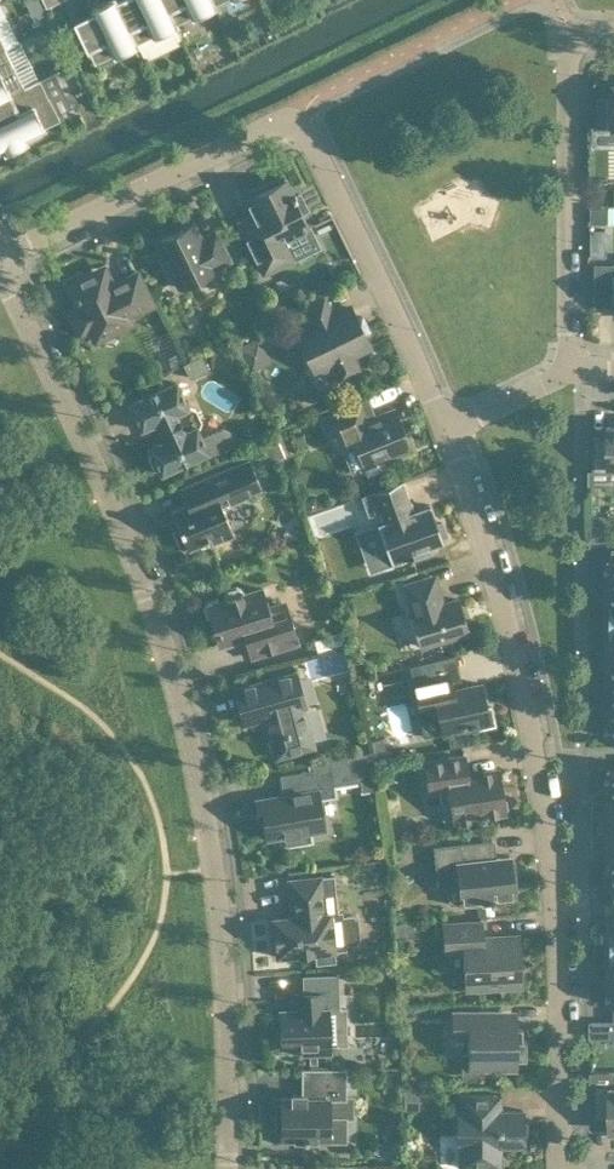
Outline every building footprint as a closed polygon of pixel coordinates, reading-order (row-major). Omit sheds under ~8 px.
[(42,0),(38,0),(27,5),(34,19),(48,12),(42,0)] [(115,0),(105,0),(92,7),(94,12),(75,21),(95,62),(114,53),(135,43),(115,0)] [(115,2),(135,43),(175,24),(163,0),(119,0),(116,1),(115,2)] [(175,24),(175,23),(193,14),(193,15),(214,5),(212,0),(163,0),(175,24)] [(5,46),(17,40),(0,5),(0,36),(5,46)] [(309,11),(306,19),(307,21),(315,17),(311,9),(309,11)] [(235,19),(224,24),(229,34),(240,29),(235,19)] [(53,24),(44,29),(47,35),(53,37),(58,35),(53,24)] [(17,40),(5,46),(24,85),(37,79),(17,40)] [(24,85),(5,46),(0,48),(0,97),(24,85)] [(40,77),(58,114),(72,107),(53,71),(40,77)] [(0,97),(0,146),(3,145),(5,149),(26,139),(24,134),(44,125),(44,126),(60,118),(58,114),(40,77),(37,79),(24,85),(0,97)] [(598,124),(605,125),(613,125),(613,96),(605,96),(598,96),(598,124)] [(255,212),(239,220),(264,271),(293,257),(318,244),(309,226),(302,211),(308,208),(300,192),(296,194),(295,191),(293,191),(286,177),(278,181),(276,177),(261,184),(263,188),(249,195),(252,201),(250,202),(255,212)] [(591,206),(591,222),(607,222),(608,206),(591,206)] [(161,257),(169,273),(173,271),(180,286),(216,268),(214,266),(230,258),(216,230),(201,238),(193,222),(157,240),(165,255),(161,257)] [(613,304),(613,262),(596,262),(596,305),(613,304)] [(104,266),(93,271),(71,282),(76,294),(73,295),(75,299),(77,299),(81,307),(77,309),(75,315),(79,324),(86,326),(89,325),(96,338),(131,321),(127,314),(152,302),(137,272),(113,283),(104,266)] [(292,289),(267,302),(274,317),(299,304),(292,289)] [(332,362),(341,380),(360,370),(352,353),(369,344),(363,332),(370,329),(363,314),(356,317),(350,305),(332,314),(324,297),(305,306),(313,323),(298,331),(317,370),(332,362)] [(259,336),(239,346),(251,371),(257,368),(251,356),(265,349),(259,336)] [(169,355),(168,360),(171,367),(182,362),(177,351),(169,355)] [(202,354),(184,363),(190,376),(208,368),(202,354)] [(152,392),(130,402),(142,428),(157,421),(165,439),(150,446),(151,449),(149,455),(155,467),(161,469),(162,472),(206,452),(207,455),(236,442),(230,429),(223,426),(202,436),(198,428),(201,420),(196,407),(188,406),(177,380),(152,392)] [(361,402),(338,411),(322,417),(335,449),(355,441),(365,465),(403,450),(404,453),(415,448),(410,435),(407,436),(395,407),(367,418),(361,402)] [(613,466),(613,424),(608,424),(608,435),(594,435),(594,470),(610,470),(610,466),(613,466)] [(276,436),(259,443),(268,464),(275,461),(274,459),(284,455),(276,436)] [(249,457),(202,477),(180,486),(186,502),(171,508),(179,525),(174,527),(182,545),(186,543),(188,548),(209,540),(211,544),(235,534),(222,504),(262,488),(249,457)] [(380,487),(361,494),(369,514),(379,510),(383,520),(378,522),(379,526),(373,528),(384,557),(390,555),(393,563),(409,557),(410,558),(430,551),(428,546),(444,540),(442,535),(447,534),(442,521),(437,522),(430,503),(414,509),(403,479),(380,487)] [(311,497),(305,499),(309,511),(321,506),(318,500),(311,497)] [(435,574),(411,581),(406,583),(414,611),(410,612),(420,645),(469,630),(459,597),(443,602),(435,574)] [(244,588),(237,584),(228,587),(224,594),(225,598),(207,604),(219,644),(245,636),(251,656),(298,641),(287,606),(281,602),(269,606),(262,586),(245,592),(244,588)] [(604,617),(613,617),(613,588),(609,588),(609,605),(604,605),(604,617)] [(354,594),(345,597),(349,611),(358,608),(354,594)] [(609,646),(613,646),(613,617),(604,617),(604,629),(609,629),(609,646)] [(296,670),(259,680),(235,686),(245,721),(265,716),(271,738),(269,742),(271,748),(274,750),(276,756),(315,746),(304,706),(305,705),(296,670)] [(426,677),(414,679),(422,719),(438,715),(441,730),(447,729),(451,746),(471,743),(467,724),(471,723),(472,725),(476,724),(477,727),(495,723),(491,704),(486,705),(481,682),(463,686),(453,688),(449,671),(431,675),(426,677)] [(383,738),(372,740),(375,758),(386,756),(383,738)] [(284,793),(256,798),(259,817),(264,816),(267,837),(285,834),(286,843),(310,839),(312,839),(310,830),(325,828),(323,817),(320,796),(335,793),(334,784),(356,780),(358,790),(376,787),(370,750),(312,762),(313,768),(304,769),(280,773),(284,793)] [(464,755),(440,759),(425,761),(430,789),(439,787),(444,818),(467,814),(480,812),(481,816),(486,815),(485,814),(502,811),(506,806),(505,799),(503,799),(498,770),(468,775),(464,755)] [(605,826),(613,826),(613,797),(609,797),(609,814),(605,814),(605,826)] [(480,812),(467,814),(470,831),(487,828),(486,815),(481,816),(480,812)] [(609,855),(613,855),(613,826),(605,826),(605,838),(609,838),(609,855)] [(492,838),(468,841),(434,845),(438,884),(459,882),(461,903),(495,899),(494,895),(515,893),(514,890),(518,889),(516,871),(512,872),(511,855),(494,857),(492,838)] [(294,914),(273,917),(274,928),(275,943),(276,943),(277,955),(298,953),(298,954),(313,952),(313,951),(315,951),(316,963),(336,961),(335,950),(347,949),(346,944),(343,915),(343,910),(338,911),(334,873),(322,875),(313,876),(289,878),(291,905),(294,905),(294,914)] [(605,943),(613,943),(613,913),(610,913),(610,930),(605,930),(605,943)] [(476,985),(476,989),(489,989),(488,985),(521,983),(521,979),(525,978),(525,976),(524,962),(520,962),(519,935),(518,935),(517,936),(482,938),(481,919),(444,921),(445,950),(464,949),(466,986),(476,985)] [(396,923),(397,937),(419,935),(417,921),(396,923)] [(610,972),(613,972),(613,943),(605,943),(605,955),(610,955),(610,972)] [(337,973),(328,974),(304,975),(304,991),(297,991),(298,1008),(280,1009),(280,1028),(277,1032),(277,1039),(281,1042),(281,1046),(297,1045),(297,1050),(299,1050),(299,1052),(331,1051),(329,1009),(339,1008),(337,973)] [(463,1053),(463,1073),(484,1073),(484,1067),(517,1067),(517,1058),(525,1058),(525,1038),(523,1038),(523,1026),(501,1026),(501,1011),(453,1012),(453,1034),(469,1034),(469,1053),(463,1053)] [(590,1019),(590,1037),(613,1037),(613,1019),(590,1019)] [(346,1067),(326,1067),(302,1067),(302,1092),(292,1092),(292,1096),(281,1096),(281,1113),(277,1113),(277,1131),(281,1131),(281,1138),(330,1138),(330,1115),(352,1115),(352,1096),(347,1096),(346,1067)] [(612,1086),(612,1082),(595,1082),(596,1117),(610,1117),(610,1128),(613,1128),(613,1086),(612,1086)] [(404,1087),(404,1108),(420,1108),(420,1087),(404,1087)] [(501,1093),(470,1093),(460,1093),(460,1109),(458,1109),(458,1144),(460,1144),(460,1166),(502,1166),(502,1144),(523,1144),(523,1133),(526,1131),(526,1122),(523,1120),(523,1108),(502,1108),(501,1093)]
